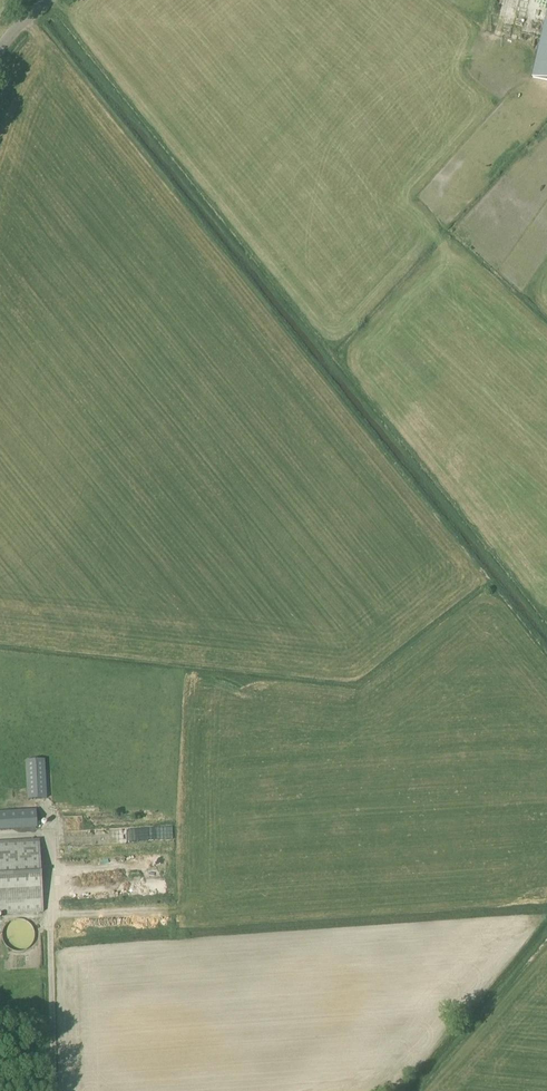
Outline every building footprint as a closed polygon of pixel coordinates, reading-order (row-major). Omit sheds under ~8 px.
[(25,761),(28,801),(48,799),(45,760),(25,761)] [(37,828),(35,811),(0,813),(0,830),(37,828)] [(43,912),(39,841),(0,843),(0,915),(43,912)] [(2,934),(2,935),(2,937),(2,938),(3,940),(3,941),(3,942),(4,944),(5,945),(6,946),(7,947),(8,948),(9,949),(10,950),(11,950),(12,951),(14,952),(15,952),(17,952),(18,952),(19,952),(22,952),(24,951),(25,951),(26,950),(27,950),(28,949),(30,948),(31,947),(31,946),(32,945),(33,943),(34,942),(34,941),(34,939),(35,938),(35,937),(35,935),(35,934),(34,932),(34,931),(34,930),(33,928),(32,927),(31,926),(30,925),(29,924),(28,923),(27,922),(26,921),(25,921),(23,920),(22,920),(20,920),(19,920),(16,920),(15,920),(13,920),(12,921),(11,921),(10,922),(8,923),(7,924),(6,925),(5,926),(5,927),(4,929),(3,930),(3,931),(2,933),(2,934)]
